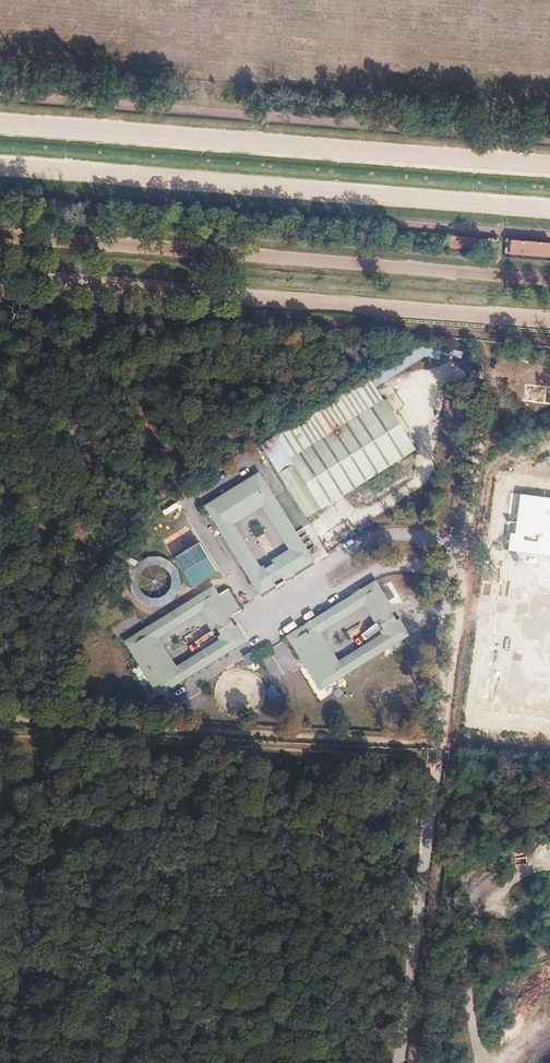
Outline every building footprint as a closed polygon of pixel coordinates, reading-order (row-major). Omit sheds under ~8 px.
[(446,237),(445,247),(486,250),(486,240),(446,237)] [(508,254),(549,257),(549,253),(549,247),(549,246),(509,242),(508,254)] [(371,370),(308,409),(310,412),(314,419),(376,379),(371,370)] [(523,402),(549,404),(549,388),(525,386),(523,402)] [(290,456),(287,457),(317,505),(411,447),(381,399),(290,456)] [(310,412),(259,444),(303,514),(317,505),(287,457),(290,456),(281,441),(315,420),(314,419),(310,412)] [(260,478),(207,510),(262,599),(315,567),(260,478)] [(217,571),(199,541),(175,556),(193,585),(217,571)] [(142,614),(183,593),(162,552),(121,573),(142,614)] [(377,582),(287,638),(320,690),(410,635),(377,582)] [(215,590),(126,645),(158,697),(247,642),(232,619),(242,613),(229,592),(219,598),(215,590)]
